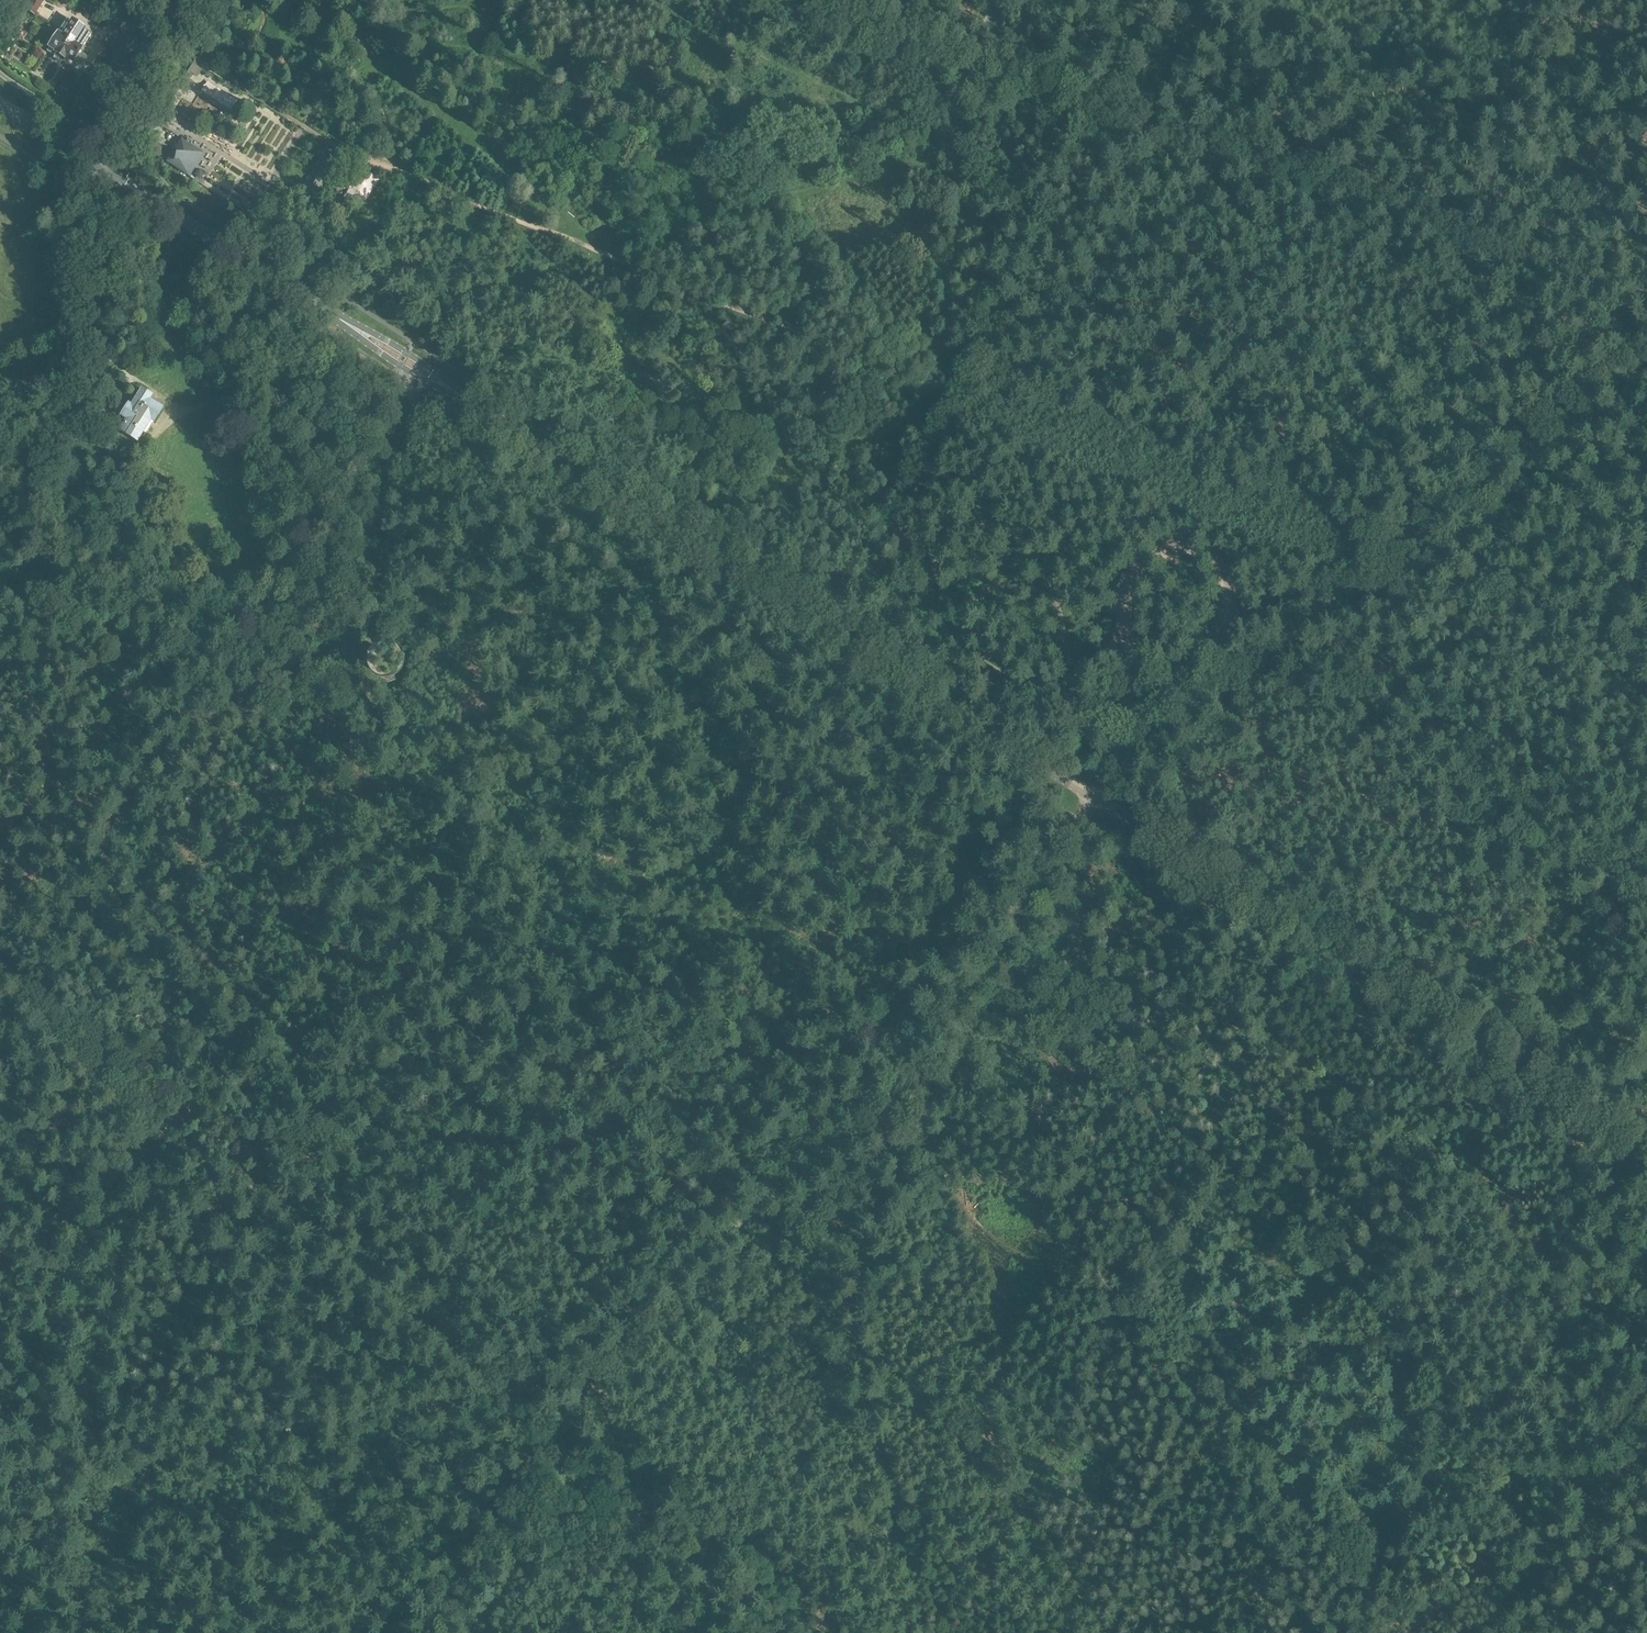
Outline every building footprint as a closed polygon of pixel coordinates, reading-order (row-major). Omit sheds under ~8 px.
[(19,5),(34,15),(45,0),(23,0),(19,5)] [(87,62),(89,58),(80,52),(91,35),(67,20),(49,48),(56,52),(53,56),(63,62),(65,58),(73,63),(77,56),(87,62)] [(98,43),(89,58),(87,62),(86,62),(119,84),(142,48),(119,33),(111,46),(106,43),(103,47),(98,43)] [(198,64),(191,59),(180,76),(188,80),(192,74),(197,66),(198,64)] [(197,93),(193,99),(204,107),(208,101),(197,93)] [(181,140),(166,163),(190,178),(204,155),(181,140)] [(120,430),(137,441),(150,420),(153,422),(162,408),(149,400),(151,396),(141,389),(131,405),(128,404),(121,416),(127,420),(120,430)] [(95,446),(81,438),(74,449),(87,458),(95,446)]
